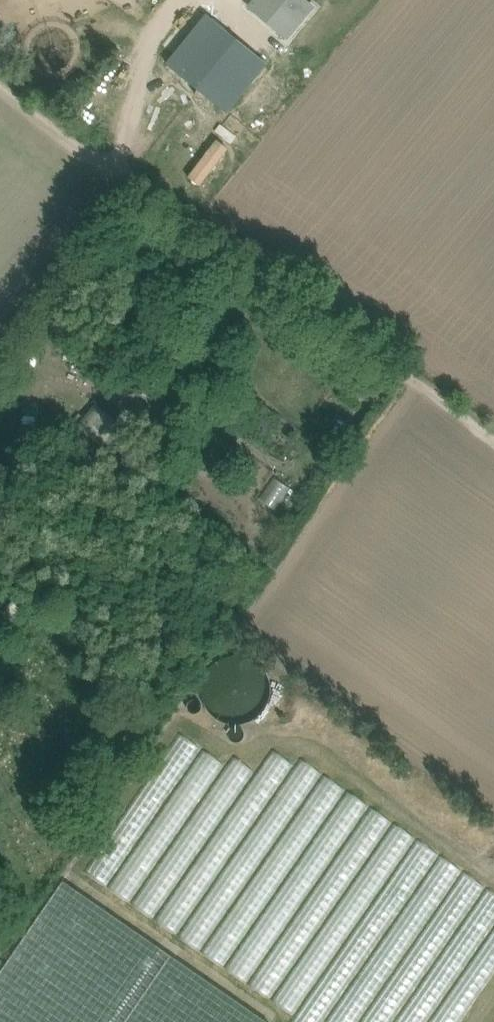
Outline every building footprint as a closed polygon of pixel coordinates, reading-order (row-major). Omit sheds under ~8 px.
[(246,5),(286,40),(314,7),(306,0),(251,0),(246,5)] [(217,27),(201,45),(180,71),(202,87),(228,109),(263,64),(217,27)] [(226,137),(210,157),(192,179),(204,188),(238,146),(226,137)] [(73,348),(70,359),(75,361),(73,365),(81,368),(83,363),(89,366),(92,355),(73,348)] [(87,432),(109,450),(128,428),(106,410),(87,432)] [(285,481),(267,498),(282,514),(300,497),(285,481)] [(270,692),(270,689),(270,686),(269,683),(268,677),(266,674),(265,672),(264,669),(262,667),(260,665),(255,661),(252,659),(250,658),(247,657),(241,655),(238,655),(232,655),(229,655),(224,657),(218,659),(216,661),(211,665),(209,667),(207,669),(206,672),(204,674),(203,677),(202,680),(201,683),(201,686),(201,692),(201,695),(203,701),(204,704),(206,706),(209,711),(211,713),(216,717),(218,719),(221,720),(224,721),(226,722),(235,724),(244,722),(250,720),(252,719),(255,717),(260,713),(262,711),(264,709),(265,706),(268,701),(269,695),(270,692)] [(186,704),(186,706),(186,708),(187,708),(187,709),(188,710),(189,712),(190,712),(191,712),(192,712),(192,713),(195,713),(195,712),(196,712),(197,712),(199,710),(200,709),(200,708),(200,704),(200,703),(200,702),(197,700),(196,699),(195,699),(194,698),(193,698),(192,699),(191,699),(189,700),(187,702),(187,703),(186,704)] [(243,736),(243,734),(243,733),(243,732),(242,731),(242,730),(241,729),(240,728),(239,728),(239,727),(238,727),(237,726),(234,726),(233,727),(232,727),(232,728),(231,728),(230,729),(229,729),(229,730),(228,730),(228,731),(228,732),(228,736),(228,737),(228,738),(229,739),(231,741),(233,742),(238,742),(239,741),(240,741),(241,740),(241,739),(242,739),(242,738),(243,737),(243,736)] [(243,783),(250,771),(237,763),(230,774),(243,783)] [(62,880),(0,970),(0,1021),(267,1021),(62,880)] [(193,942),(203,953),(216,942),(205,931),(193,942)]
